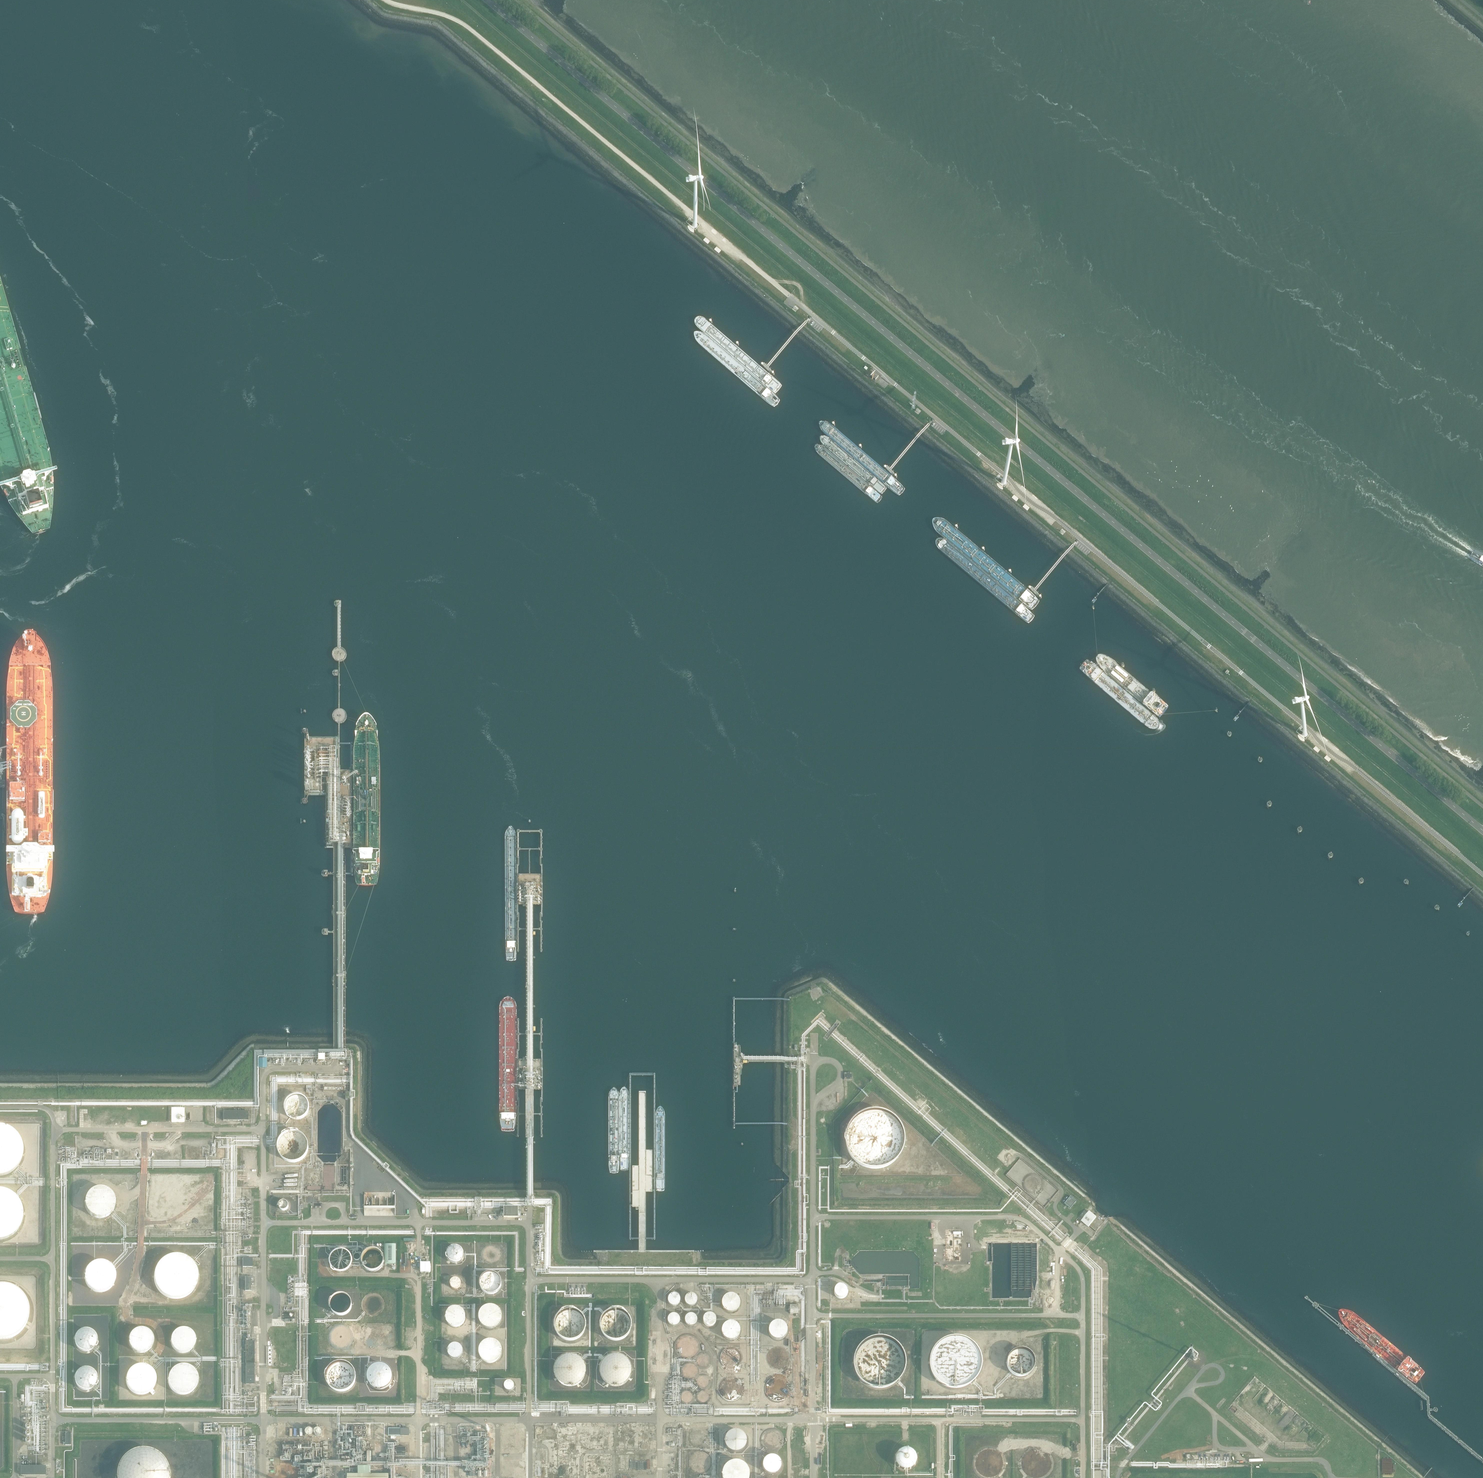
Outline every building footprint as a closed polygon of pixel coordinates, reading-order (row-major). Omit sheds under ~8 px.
[(872,377),(872,378),(872,379),(872,380),(873,380),(873,379),(874,379),(874,378),(875,380),(879,376),(873,372),(870,376),(871,376),(872,377)] [(259,1058),(259,1068),(268,1068),(267,1058),(259,1058)] [(310,1108),(309,1105),(309,1103),(307,1101),(306,1099),(304,1098),(302,1097),(300,1096),(297,1096),(295,1096),(293,1097),(291,1098),(289,1099),(288,1101),(287,1103),(286,1105),(286,1108),(286,1110),(287,1113),(288,1115),(289,1116),(291,1118),(293,1119),(295,1120),(298,1120),(300,1120),(302,1119),(304,1118),(306,1116),(307,1115),(309,1113),(309,1110),(310,1108)] [(337,1102),(335,1104),(341,1110),(343,1108),(343,1107),(339,1103),(339,1104),(337,1102)] [(857,1165),(874,1171),(891,1166),(903,1153),(905,1135),(896,1118),(879,1109),(862,1112),(850,1122),(844,1138),(847,1153),(857,1165)] [(248,1111),(223,1111),(223,1116),(222,1116),(222,1118),(223,1118),(223,1120),(248,1121),(248,1111)] [(184,1113),(172,1113),(172,1122),(184,1122),(184,1113)] [(0,1176),(15,1171),(24,1158),(25,1146),(18,1132),(2,1124),(0,1124),(0,1176)] [(289,1162),(296,1163),(304,1158),(309,1150),(308,1141),(303,1135),(295,1132),(286,1133),(279,1139),(277,1146),(278,1153),(282,1158),(289,1162)] [(1039,1183),(1039,1181),(1039,1180),(1038,1178),(1037,1177),(1036,1177),(1035,1176),(1033,1175),(1031,1175),(1030,1176),(1028,1176),(1027,1177),(1026,1178),(1026,1180),(1025,1181),(1025,1182),(1025,1184),(1026,1185),(1026,1187),(1027,1188),(1028,1188),(1029,1189),(1030,1190),(1032,1190),(1033,1190),(1035,1189),(1036,1189),(1037,1188),(1038,1187),(1039,1185),(1039,1184),(1039,1183)] [(96,1218),(102,1218),(109,1216),(115,1211),(117,1201),(113,1193),(107,1188),(97,1187),(89,1192),(85,1198),(86,1208),(90,1214),(96,1218)] [(1,1240),(16,1235),(25,1222),(26,1209),(19,1196),(4,1188),(0,1188),(0,1240),(1,1240)] [(1076,1201),(1070,1196),(1066,1201),(1065,1200),(1063,1201),(1065,1203),(1064,1204),(1070,1208),(1076,1201)] [(289,1206),(288,1205),(288,1204),(287,1202),(286,1202),(285,1201),(284,1201),(283,1201),(282,1202),(280,1203),(279,1204),(279,1205),(279,1206),(280,1208),(280,1209),(282,1210),(283,1211),(285,1210),(287,1210),(288,1209),(288,1208),(289,1206)] [(518,1207),(504,1207),(504,1218),(518,1218),(518,1207)] [(1088,1227),(1097,1217),(1090,1211),(1081,1221),(1088,1227)] [(396,1264),(396,1244),(385,1244),(385,1264),(396,1264)] [(452,1262),(457,1263),(462,1259),(463,1254),(461,1249),(456,1246),(450,1248),(447,1253),(447,1258),(452,1262)] [(385,1259),(384,1256),(382,1252),(379,1250),(375,1249),(371,1249),(368,1250),(365,1253),(363,1256),(362,1259),(363,1263),(364,1266),(366,1268),(370,1270),(373,1271),(376,1271),(380,1269),(383,1266),(384,1263),(385,1259)] [(352,1260),(351,1256),(349,1253),(346,1251),(342,1250),(339,1250),(335,1251),(332,1254),(331,1257),(330,1260),(330,1263),(332,1267),(334,1269),(337,1271),(340,1272),(344,1271),(347,1270),(350,1267),(352,1264),(352,1260)] [(544,1261),(544,1252),(536,1252),(536,1261),(544,1261)] [(197,1282),(196,1262),(180,1255),(162,1256),(154,1272),(156,1290),(173,1298),(191,1297),(197,1282)] [(242,1259),(243,1267),(253,1266),(252,1258),(242,1259)] [(91,1292),(99,1295),(110,1292),(118,1283),(117,1268),(107,1260),(96,1259),(88,1264),(83,1273),(85,1286),(91,1292)] [(485,1293),(494,1295),(500,1291),(502,1283),(499,1276),(493,1273),(485,1274),(480,1281),(481,1289),(485,1293)] [(461,1284),(461,1282),(460,1281),(460,1280),(458,1278),(457,1278),(456,1278),(455,1278),(453,1278),(451,1279),(450,1280),(450,1281),(449,1283),(449,1284),(450,1286),(450,1287),(451,1288),(453,1289),(454,1289),(455,1290),(457,1289),(458,1289),(459,1288),(460,1287),(461,1286),(461,1285),(461,1284)] [(2,1341),(18,1337),(30,1323),(33,1305),(24,1288),(6,1280),(0,1280),(0,1340),(2,1341)] [(848,1291),(848,1289),(848,1288),(847,1287),(846,1286),(845,1285),(844,1284),(843,1284),(842,1284),(840,1284),(839,1284),(837,1285),(836,1286),(835,1287),(835,1288),(834,1289),(834,1291),(834,1292),(834,1293),(835,1295),(836,1296),(838,1297),(839,1298),(841,1298),(842,1298),(844,1298),(845,1297),(846,1296),(847,1295),(848,1294),(848,1293),(848,1291)] [(668,1302),(677,1306),(681,1296),(672,1292),(668,1302)] [(689,1292),(685,1301),(695,1305),(698,1296),(689,1292)] [(742,1308),(738,1292),(722,1296),(726,1312),(742,1308)] [(336,1314),(344,1316),(350,1312),(352,1304),(349,1297),(344,1294),(336,1295),(331,1301),(331,1310),(336,1314)] [(485,1328),(493,1329),(500,1326),(503,1318),(501,1310),(494,1305),(486,1305),(481,1310),(478,1316),(480,1324),(485,1328)] [(798,1305),(790,1305),(790,1313),(798,1313),(798,1305)] [(450,1327),(458,1328),(464,1324),(466,1316),(464,1310),(458,1306),(450,1308),(445,1314),(445,1322),(450,1327)] [(563,1339),(570,1341),(578,1338),(584,1332),(585,1325),(584,1318),(578,1312),(572,1310),(564,1311),(557,1316),(555,1323),(555,1329),(558,1334),(563,1339)] [(609,1339),(616,1340),(624,1338),(629,1332),(631,1324),(629,1317),(624,1312),(618,1310),(609,1311),(603,1316),(600,1323),(601,1329),(603,1334),(609,1339)] [(686,1323),(693,1325),(697,1316),(689,1313),(686,1323)] [(680,1314),(669,1314),(669,1325),(679,1325),(680,1314)] [(714,1325),(715,1314),(706,1314),(705,1325),(714,1325)] [(770,1322),(771,1339),(787,1339),(786,1321),(770,1322)] [(739,1339),(740,1322),(725,1322),(724,1338),(739,1339)] [(171,1349),(193,1352),(196,1330),(174,1327),(171,1349)] [(152,1351),(152,1329),(130,1329),(130,1351),(152,1351)] [(80,1350),(89,1351),(95,1348),(97,1340),(94,1333),(88,1330),(80,1331),(75,1337),(76,1345),(80,1350)] [(866,1384),(881,1388),(896,1382),(905,1370),(906,1357),(899,1343),(883,1335),(868,1338),(857,1348),(853,1361),(856,1373),(866,1384)] [(942,1386),(958,1390),(973,1384),(981,1372),(982,1359),(975,1345),(960,1337),(944,1340),(934,1350),(930,1363),(932,1375),(942,1386)] [(255,1340),(246,1340),(246,1384),(255,1384),(255,1340)] [(485,1363),(492,1364),(499,1361),(503,1353),(501,1345),(494,1340),(486,1340),(480,1345),(478,1351),(480,1358),(485,1363)] [(452,1360),(457,1360),(462,1356),(464,1351),(462,1346),(456,1343),(450,1345),(447,1350),(447,1356),(452,1360)] [(744,1363),(737,1345),(719,1352),(726,1370),(744,1363)] [(771,1369),(789,1365),(786,1346),(767,1350),(771,1369)] [(1015,1375),(1023,1376),(1031,1372),(1035,1365),(1033,1355),(1025,1349),(1016,1350),(1010,1354),(1008,1362),(1010,1370),(1015,1375)] [(561,1385),(572,1388),(580,1385),(586,1376),(586,1364),(577,1356),(567,1355),(558,1360),(554,1369),(555,1377),(561,1385)] [(607,1385),(617,1388),(626,1385),(632,1376),(631,1364),(622,1356),(612,1355),(604,1360),(600,1369),(600,1377),(607,1385)] [(135,1393),(143,1395),(155,1392),(162,1383),(161,1369),(151,1360),(140,1359),(132,1364),(127,1373),(129,1386),(135,1393)] [(178,1394),(186,1397),(197,1394),(204,1385),(203,1370),(194,1362),(183,1361),(174,1366),(169,1374),(171,1388),(178,1394)] [(333,1390),(344,1393),(353,1388),(357,1378),(355,1369),(347,1363),(338,1362),(330,1366),(326,1374),(327,1384),(333,1390)] [(373,1390),(384,1393),(393,1388),(397,1379),(395,1369),(387,1363),(378,1362),(371,1366),(366,1374),(367,1384),(373,1390)] [(80,1389),(89,1390),(94,1386),(97,1378),(94,1372),(88,1368),(80,1370),(75,1376),(76,1384),(80,1389)] [(766,1380),(770,1402),(791,1397),(787,1375),(766,1380)] [(741,1401),(743,1378),(722,1377),(720,1399),(741,1401)] [(509,1392),(516,1387),(510,1379),(504,1385),(509,1392)] [(743,1452),(747,1433),(728,1429),(724,1448),(743,1452)] [(478,1459),(473,1459),(473,1466),(489,1466),(489,1438),(487,1438),(487,1433),(479,1433),(479,1439),(478,1439),(478,1459)] [(277,1434),(268,1435),(268,1452),(277,1452),(277,1434)] [(1029,1477),(1037,1477),(1053,1472),(1044,1446),(1020,1454),(1029,1477)] [(900,1468),(909,1469),(915,1465),(917,1457),(914,1451),(909,1447),(900,1449),(895,1455),(896,1463),(900,1468)] [(169,1469),(162,1455),(147,1448),(131,1450),(120,1460),(116,1473),(117,1477),(168,1477),(169,1469)] [(1003,1476),(1003,1449),(976,1450),(976,1476),(1003,1476)] [(764,1473),(780,1473),(780,1456),(765,1456),(764,1473)] [(722,1477),(748,1477),(752,1467),(729,1459),(722,1477)] [(21,1466),(21,1475),(46,1475),(46,1466),(21,1466)] [(347,1474),(347,1477),(386,1477),(386,1474),(371,1474),(371,1466),(358,1466),(358,1474),(347,1474)]
